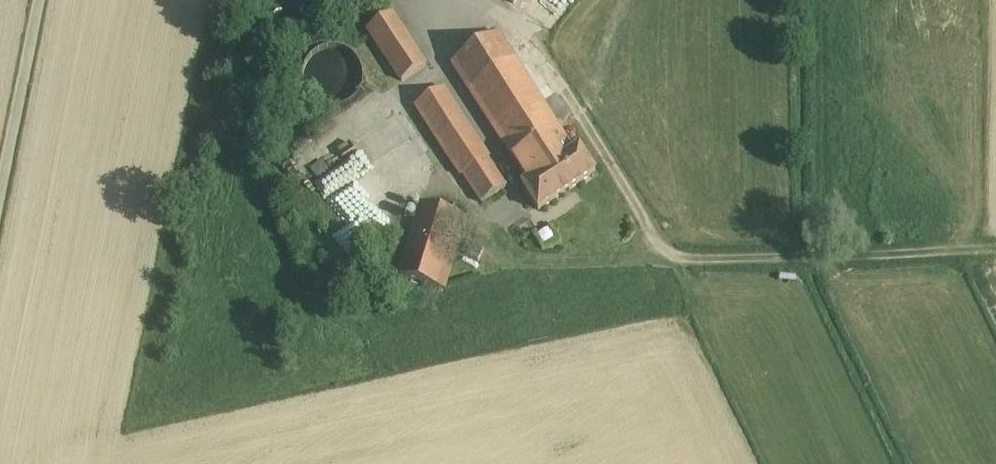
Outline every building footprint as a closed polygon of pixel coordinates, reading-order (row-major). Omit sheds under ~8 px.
[(426,66),(392,14),(368,30),(402,82),(426,66)] [(548,113),(498,35),(453,63),(503,142),(548,113)] [(361,89),(364,77),(361,66),(354,56),(344,49),(340,49),(332,47),(321,50),(311,57),(304,67),(302,78),(305,90),(312,100),(322,106),(333,109),(345,106),(355,99),(361,89)] [(489,158),(443,88),(415,106),(461,176),(463,175),(482,204),(506,188),(487,160),(489,158)] [(548,113),(503,142),(529,182),(523,186),(539,210),(574,188),(595,173),(580,149),(573,153),(558,127),(548,113)] [(321,161),(309,169),(318,182),(330,173),(321,161)] [(461,215),(422,203),(416,225),(400,275),(439,288),(461,215)] [(461,215),(439,288),(445,290),(467,217),(461,215)] [(479,236),(468,256),(478,262),(489,241),(479,236)]
